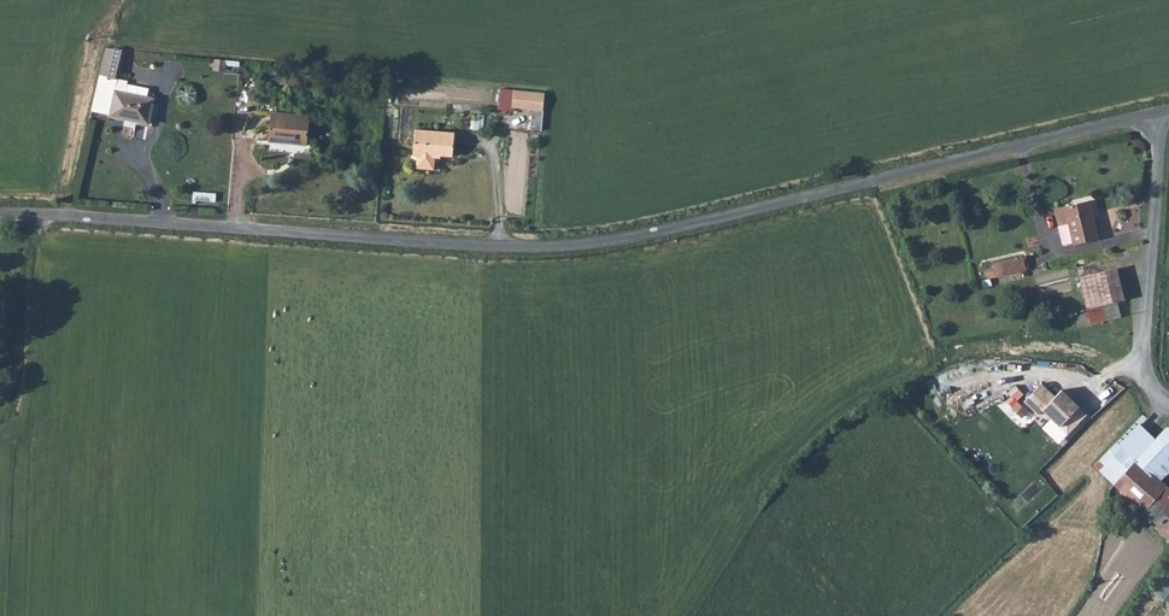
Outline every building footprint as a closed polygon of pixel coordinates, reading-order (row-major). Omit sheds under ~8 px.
[(108,49),(93,113),(112,117),(112,119),(151,126),(155,101),(147,100),(148,91),(128,88),(127,95),(117,95),(115,90),(124,52),(108,49)] [(216,72),(225,72),(226,64),(216,64),(216,72)] [(267,83),(277,83),(278,73),(268,72),(267,83)] [(527,91),(514,90),(512,107),(526,108),(526,99),(527,91)] [(526,99),(545,100),(546,92),(527,91),(526,99)] [(543,130),(544,109),(534,109),(533,130),(543,130)] [(309,116),(271,112),(269,140),(294,142),(294,144),(307,145),(309,116)] [(447,152),(448,128),(410,125),(409,153),(429,154),(431,151),(447,152)] [(1086,201),(1052,209),(1055,223),(1065,221),(1071,243),(1095,237),(1086,201)] [(983,271),(985,277),(1023,268),(1021,255),(989,262),(991,269),(983,271)] [(1077,277),(1085,307),(1117,300),(1124,298),(1116,268),(1077,277)] [(993,284),(1014,279),(1012,272),(992,278),(993,284)] [(1117,300),(1085,307),(1090,324),(1120,315),(1117,300)] [(1086,415),(1060,390),(1054,396),(1040,383),(1022,402),(1037,415),(1040,411),(1066,435),(1086,415)] [(1156,437),(1168,450),(1168,423),(1156,437)] [(1141,511),(1165,485),(1160,481),(1168,472),(1168,450),(1156,437),(1127,469),(1112,484),(1141,511)] [(1114,457),(1099,471),(1111,483),(1112,484),(1127,469),(1114,457)] [(1168,540),(1168,489),(1165,485),(1141,511),(1156,525),(1154,527),(1168,540)]
